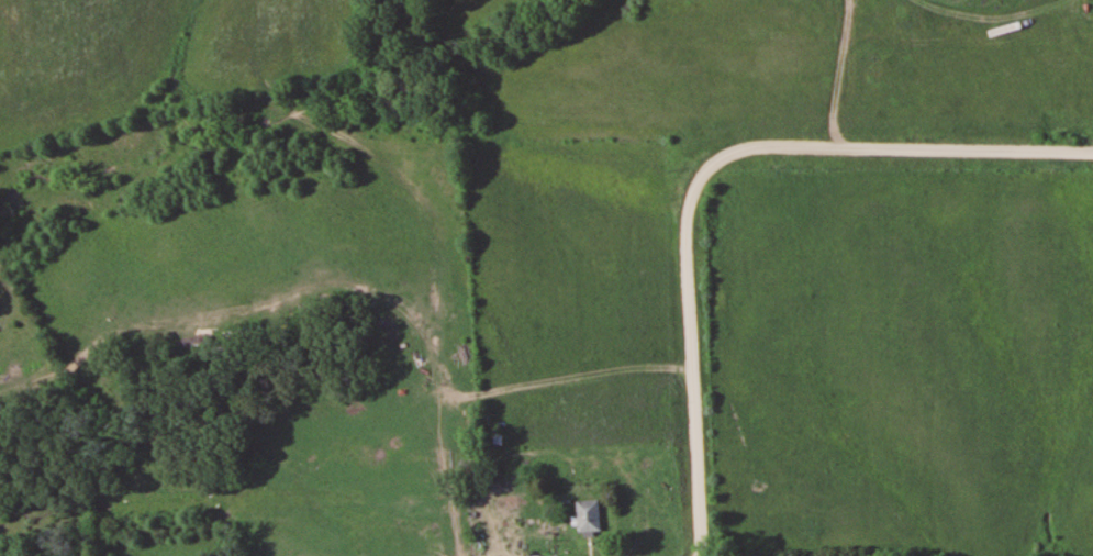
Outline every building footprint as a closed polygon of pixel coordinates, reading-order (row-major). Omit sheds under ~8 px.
[(574,532),(596,532),(597,500),(574,500),(574,532)]
